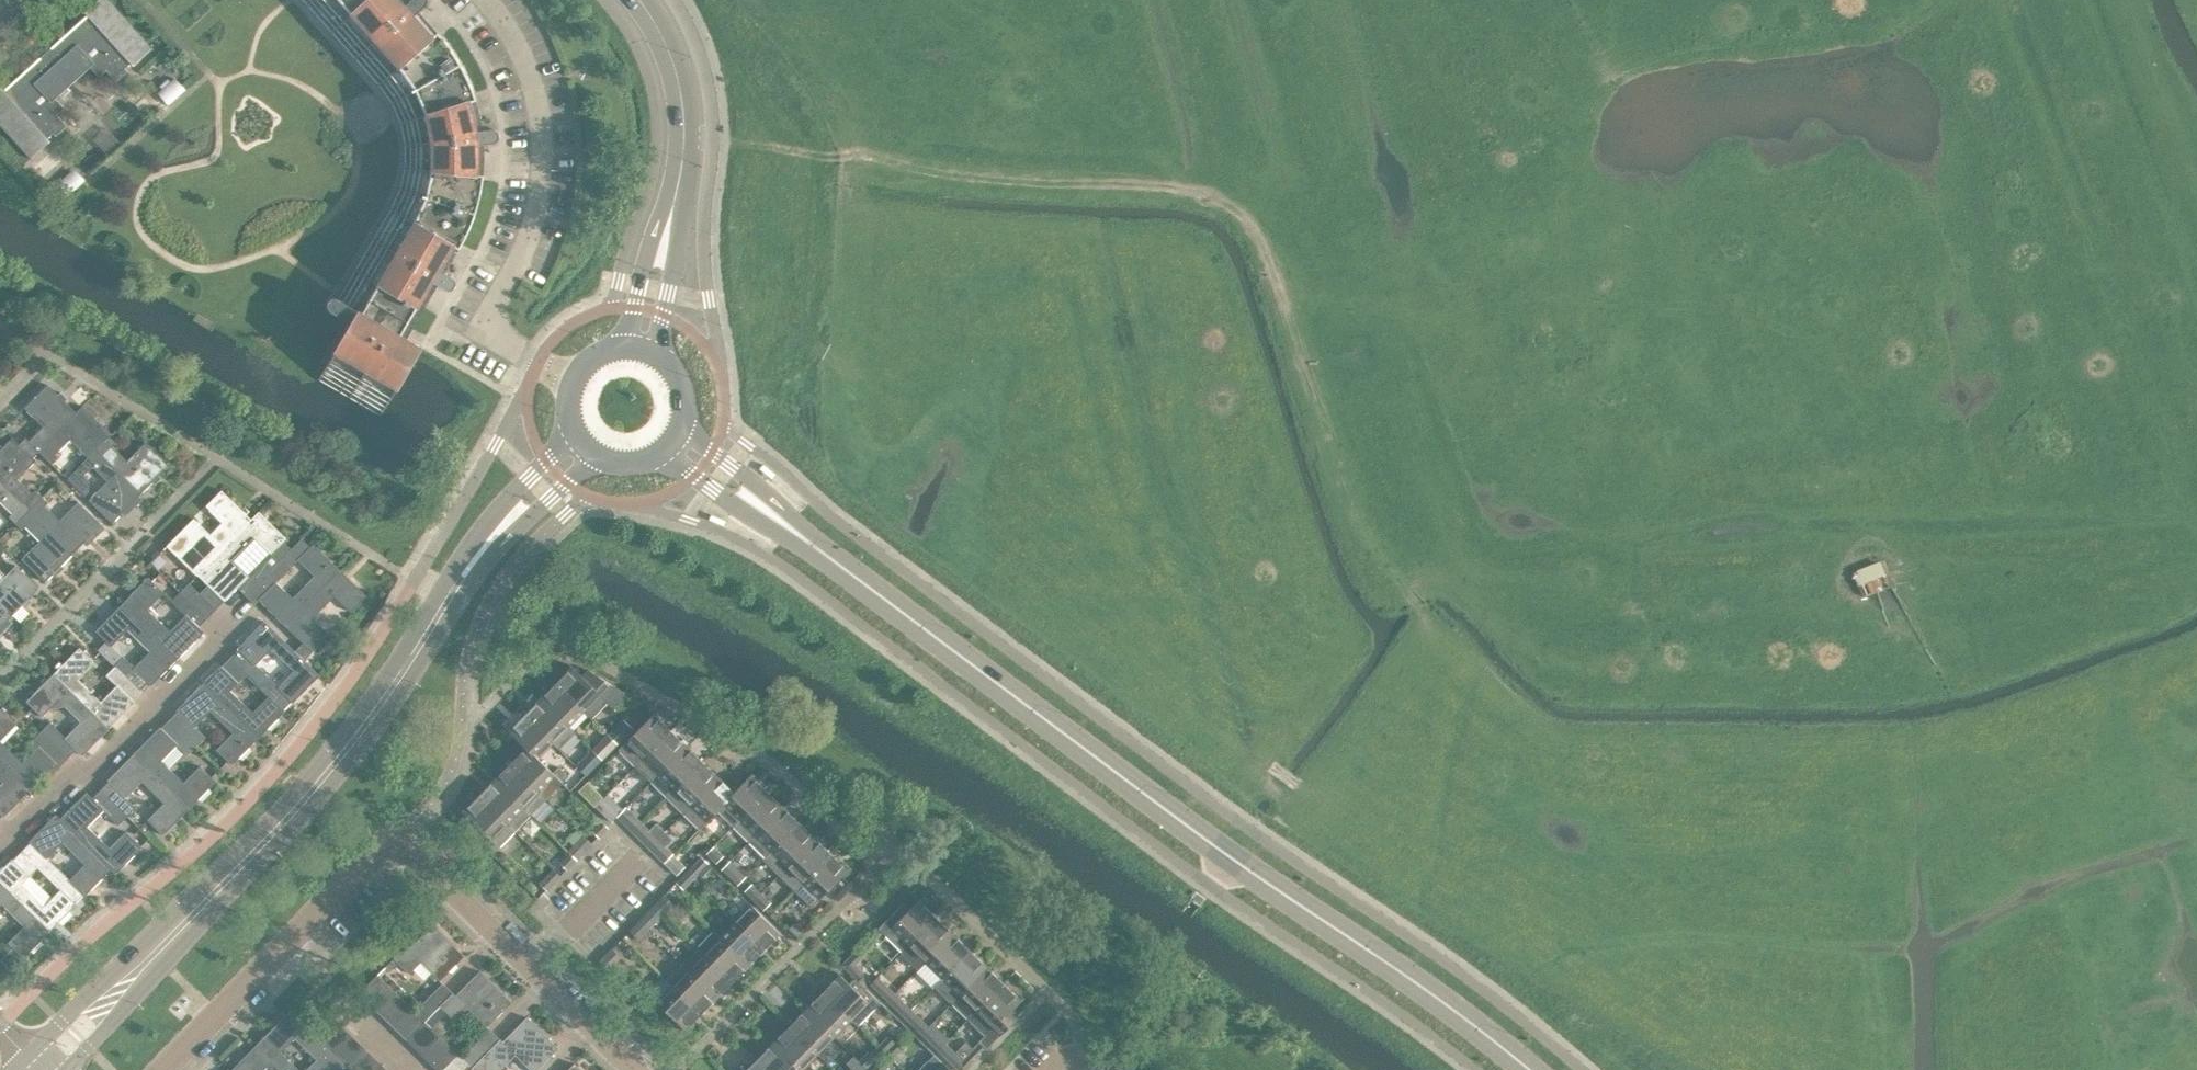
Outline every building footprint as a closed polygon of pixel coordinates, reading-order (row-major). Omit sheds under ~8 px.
[(108,0),(96,0),(84,11),(86,14),(85,15),(74,25),(71,22),(57,35),(60,38),(46,50),(29,65),(27,62),(13,75),(15,78),(3,89),(1,86),(0,87),(0,123),(30,156),(29,157),(30,158),(49,140),(47,137),(52,132),(55,135),(66,125),(56,114),(64,107),(53,95),(87,64),(98,76),(105,69),(115,80),(127,70),(124,67),(130,62),(132,65),(152,47),(151,46),(150,47),(108,0)] [(396,99),(400,106),(409,133),(411,153),(408,181),(402,197),(384,230),(353,283),(342,301),(337,298),(336,297),(334,297),(333,297),(331,297),(330,298),(328,299),(328,300),(327,302),(327,303),(327,305),(327,306),(328,308),(329,309),(330,310),(336,313),(350,322),(321,372),(384,408),(420,346),(405,337),(404,338),(437,283),(444,288),(446,288),(447,289),(449,289),(450,288),(451,287),(453,286),(453,285),(454,284),(454,282),(454,280),(454,279),(453,278),(452,276),(451,276),(444,271),(452,256),(461,241),(465,235),(468,228),(470,222),(473,215),(475,208),(477,201),(479,195),(480,188),(481,181),(481,180),(482,173),(483,165),(483,158),(483,150),(483,143),(492,141),(494,141),(495,140),(496,139),(497,138),(497,137),(498,135),(498,134),(497,132),(497,131),(496,130),(494,129),(493,128),(492,128),(490,128),(481,129),(480,121),(479,114),(477,106),(474,99),(472,92),(470,85),(467,78),(464,72),(461,66),(457,59),(453,53),(449,48),(445,42),(441,36),(440,36),(417,10),(424,4),(425,3),(426,2),(426,0),(311,0),(367,63),(391,91),(395,98),(396,99)] [(32,457),(33,457),(39,451),(38,450),(76,412),(75,411),(59,395),(61,393),(59,391),(57,394),(47,384),(24,407),(42,425),(28,440),(25,437),(19,443),(18,443),(32,457)] [(88,457),(95,449),(108,436),(111,433),(94,417),(96,414),(94,413),(92,415),(82,405),(75,411),(76,412),(38,450),(39,451),(52,464),(59,457),(55,453),(70,439),(87,456),(88,457)] [(18,430),(12,436),(18,442),(24,436),(18,430)] [(28,508),(41,495),(35,489),(32,492),(17,478),(35,459),(33,457),(32,457),(18,443),(19,443),(12,436),(1,446),(0,445),(0,480),(28,508)] [(115,442),(108,436),(95,449),(140,493),(157,476),(159,479),(161,477),(158,475),(168,464),(145,441),(126,460),(112,446),(115,442)] [(138,495),(140,493),(95,449),(88,457),(87,456),(81,462),(89,469),(92,466),(107,480),(88,499),(112,522),(122,512),(124,514),(126,512),(123,510),(128,505),(131,508),(141,498),(138,495)] [(87,469),(81,463),(68,477),(85,494),(88,490),(88,482),(84,478),(83,473),(87,469)] [(16,520),(28,508),(0,480),(0,498),(13,511),(10,514),(16,520)] [(204,566),(259,510),(251,517),(224,491),(209,507),(226,524),(213,537),(197,520),(170,547),(197,574),(198,573),(205,566),(204,566)] [(41,495),(28,508),(73,552),(89,535),(92,538),(93,536),(91,534),(101,523),(78,500),(59,519),(44,505),(48,501),(41,495)] [(58,568),(73,552),(28,508),(16,520),(23,527),(26,523),(41,538),(23,557),(46,580),(56,569),(59,572),(60,570),(58,568)] [(205,566),(198,573),(208,583),(224,599),(237,586),(246,595),(273,568),(292,548),(283,539),(286,536),(259,510),(204,566),(205,566)] [(2,545),(11,536),(7,531),(0,538),(0,543),(2,545)] [(292,548),(273,568),(246,595),(254,603),(258,599),(266,607),(285,625),(341,569),(314,543),(311,546),(302,538),(292,548)] [(159,553),(151,562),(158,569),(166,560),(159,553)] [(28,598),(38,587),(15,564),(0,579),(0,606),(10,616),(27,599),(29,602),(31,600),(28,598)] [(368,595),(341,569),(285,625),(302,642),(294,650),(304,659),(330,633),(314,617),(336,595),(352,611),(368,595)] [(207,617),(180,590),(171,600),(185,614),(169,630),(147,608),(163,591),(148,576),(121,602),(177,657),(203,631),(198,626),(207,617)] [(207,617),(216,608),(199,591),(189,581),(180,590),(207,617)] [(216,608),(224,599),(208,583),(199,591),(216,608)] [(123,656),(114,665),(141,691),(149,683),(150,684),(177,657),(121,602),(94,630),(110,645),(127,628),(149,650),(133,667),(123,656)] [(10,616),(0,606),(0,630),(1,631),(11,621),(8,618),(10,616)] [(245,673),(255,683),(265,673),(255,663),(271,647),(293,669),(278,685),(277,686),(293,701),(319,674),(304,659),(294,650),(263,620),(236,647),(238,648),(229,657),(245,673)] [(133,699),(141,691),(114,665),(106,674),(116,684),(100,700),(78,678),(95,661),(79,646),(52,673),(108,728),(134,701),(133,699)] [(229,657),(221,665),(220,664),(202,682),(258,737),(284,710),(283,709),(292,700),(293,702),(293,701),(277,686),(278,685),(265,673),(255,683),(268,695),(252,711),(229,689),(245,673),(229,657)] [(572,665),(555,682),(583,709),(591,717),(607,701),(612,705),(624,691),(591,665),(582,675),(572,665)] [(82,754),(108,728),(52,673),(26,700),(42,715),(58,698),(81,720),(65,736),(49,721),(40,730),(67,756),(75,748),(81,754),(82,754)] [(258,737),(202,682),(175,709),(177,710),(168,719),(196,745),(205,736),(194,725),(210,709),(232,731),(216,748),(232,764),(258,737)] [(540,698),(568,725),(583,709),(555,682),(540,698)] [(540,698),(524,714),(552,741),(558,747),(574,731),(568,725),(540,698)] [(16,722),(0,707),(0,739),(16,722)] [(669,729),(663,723),(653,713),(617,750),(633,766),(669,729)] [(536,757),(537,757),(552,741),(524,714),(508,730),(525,747),(536,757)] [(196,745),(168,719),(160,727),(159,726),(133,752),(189,807),(215,780),(199,764),(183,781),(161,759),(176,743),(187,754),(196,745)] [(617,742),(626,733),(619,727),(610,736),(617,742)] [(685,745),(669,729),(633,766),(649,782),(685,745)] [(55,763),(58,766),(67,756),(40,730),(32,739),(38,745),(22,761),(0,740),(0,760),(29,789),(55,763)] [(601,758),(617,742),(610,736),(595,752),(601,758)] [(701,760),(685,745),(649,782),(665,797),(701,760)] [(562,781),(537,757),(536,757),(525,747),(510,762),(546,798),(562,781)] [(162,834),(189,807),(133,752),(106,779),(107,781),(100,789),(127,815),(136,806),(125,796),(141,779),(163,801),(147,818),(162,834)] [(591,768),(601,758),(595,752),(585,762),(591,768)] [(2,814),(3,815),(29,789),(0,760),(0,779),(2,781),(0,784),(0,816),(2,814)] [(717,776),(701,760),(665,797),(681,813),(717,776)] [(510,762),(494,778),(530,814),(546,798),(510,762)] [(558,765),(552,771),(562,781),(568,776),(558,765)] [(715,810),(716,811),(731,826),(766,790),(750,774),(733,791),(733,792),(715,810)] [(698,829),(716,811),(715,810),(733,792),(733,791),(717,776),(681,813),(698,829)] [(494,778),(478,794),(514,830),(530,814),(494,778)] [(587,799),(593,793),(584,783),(578,790),(587,799)] [(118,824),(127,815),(100,789),(91,798),(85,792),(59,818),(58,819),(110,868),(114,873),(141,846),(125,830),(109,847),(87,825),(102,809),(118,824)] [(782,806),(766,790),(731,826),(747,841),(782,806)] [(498,846),(514,830),(478,794),(462,811),(498,846)] [(603,815),(610,809),(600,800),(594,806),(603,815)] [(632,831),(641,822),(625,806),(616,815),(632,831)] [(798,821),(782,806),(747,841),(763,857),(798,821)] [(37,867),(46,877),(57,867),(46,857),(62,841),(85,863),(69,879),(68,879),(84,894),(110,868),(58,819),(59,818),(54,814),(28,840),(27,841),(29,842),(20,850),(37,867)] [(597,837),(606,827),(600,821),(591,831),(597,837)] [(798,821),(763,857),(779,872),(814,837),(798,821)] [(641,822),(632,831),(640,838),(649,830),(641,822)] [(656,822),(649,830),(640,838),(648,846),(664,830),(656,822)] [(656,854),(665,846),(672,838),(664,830),(648,846),(656,854)] [(581,853),(591,843),(584,837),(574,847),(581,853)] [(830,853),(814,837),(779,872),(796,888),(830,853)] [(664,862),(673,853),(665,846),(656,854),(664,862)] [(715,862),(722,856),(712,846),(706,853),(715,862)] [(37,867),(20,850),(12,859),(10,858),(0,868),(0,883),(49,930),(76,903),(74,902),(82,893),(84,895),(84,894),(68,879),(69,879),(57,867),(46,877),(59,889),(43,905),(20,883),(28,875),(37,867)] [(566,869),(575,859),(569,853),(559,863),(566,869)] [(847,869),(830,853),(796,888),(812,904),(847,869)] [(692,878),(707,863),(700,856),(685,872),(692,878)] [(737,883),(743,877),(728,862),(722,868),(737,883)] [(546,889),(560,875),(554,869),(540,883),(546,889)] [(682,888),(692,878),(685,872),(675,882),(682,888)] [(1,903),(24,925),(7,941),(23,957),(49,930),(0,883),(0,904),(1,903)] [(753,899),(759,893),(750,884),(744,890),(753,899)] [(763,908),(769,902),(759,893),(753,899),(763,908)] [(660,910),(669,901),(663,895),(654,904),(660,910)] [(934,916),(928,909),(918,899),(908,908),(902,902),(877,927),(901,951),(907,944),(906,944),(934,916)] [(647,928),(662,913),(659,911),(660,910),(654,904),(638,920),(647,928)] [(751,904),(735,920),(763,948),(779,931),(751,904)] [(934,916),(906,944),(907,944),(901,951),(899,952),(916,968),(923,961),(951,933),(934,916)] [(647,928),(638,920),(628,930),(635,936),(644,926),(646,929),(647,928)] [(735,920),(719,936),(747,964),(763,948),(735,920)] [(419,961),(439,980),(463,955),(432,924),(408,948),(405,945),(393,958),(408,973),(419,961)] [(713,930),(697,946),(731,980),(747,964),(719,936),(713,930)] [(951,933),(923,961),(940,978),(968,950),(951,933)] [(716,996),(731,980),(697,946),(681,962),(716,996)] [(609,967),(620,956),(611,947),(600,958),(609,967)] [(968,950),(940,978),(934,984),(951,1001),(985,967),(968,950)] [(857,979),(863,972),(853,963),(858,958),(852,952),(841,963),(857,979)] [(666,978),(672,984),(700,1012),(716,996),(681,962),(666,978)] [(985,967),(951,1001),(967,1018),(1002,984),(985,967)] [(479,970),(454,995),(451,992),(423,1021),(430,1027),(445,1011),(454,1020),(467,1007),(486,1026),(510,1001),(479,970)] [(879,1001),(854,976),(849,982),(839,973),(822,990),(851,1018),(857,1024),(879,1001)] [(358,993),(368,1003),(386,984),(376,974),(358,993)] [(886,998),(892,992),(876,976),(870,982),(886,998)] [(423,1021),(451,992),(452,992),(442,982),(414,1011),(423,1020),(423,1021)] [(368,1003),(377,1012),(395,993),(386,984),(368,1003)] [(672,984),(656,1001),(684,1029),(700,1012),(672,984)] [(985,1048),(1017,1015),(1011,1009),(1019,1001),(1002,984),(967,1018),(985,1036),(979,1042),(985,1048)] [(806,1007),(834,1035),(851,1018),(822,990),(806,1007)] [(903,1015),(909,1008),(892,992),(886,998),(903,1015)] [(405,1003),(395,993),(377,1012),(387,1021),(405,1003)] [(387,1021),(396,1029),(414,1011),(405,1003),(387,1021)] [(789,1025),(817,1052),(834,1035),(806,1007),(789,1025)] [(920,1031),(926,1025),(909,1008),(903,1015),(920,1031)] [(342,1063),(332,1052),(315,1037),(288,1010),(255,1043),(282,1069),(291,1061),(300,1069),(301,1069),(280,1049),(294,1035),(317,1057),(304,1069),(335,1069),(342,1063)] [(396,1029),(405,1038),(423,1020),(414,1011),(396,1029)] [(474,1069),(498,1069),(514,1053),(531,1069),(535,1069),(557,1047),(526,1016),(501,1041),(499,1038),(487,1050),(471,1067),(474,1069)] [(334,1017),(315,1037),(332,1052),(351,1034),(334,1017)] [(405,1038),(413,1046),(431,1028),(430,1027),(423,1021),(423,1020),(405,1038)] [(789,1025),(772,1042),(801,1069),(817,1052),(789,1025)] [(937,1048),(943,1042),(926,1025),(920,1031),(937,1048)] [(421,1055),(439,1036),(431,1028),(413,1046),(421,1055)] [(471,1067),(487,1050),(499,1038),(489,1028),(461,1057),(467,1063),(471,1067)] [(366,1049),(351,1034),(332,1052),(342,1063),(348,1068),(366,1049)] [(421,1055),(430,1063),(448,1045),(439,1036),(421,1055)] [(884,1051),(893,1042),(887,1036),(878,1045),(884,1051)] [(767,1069),(800,1069),(801,1069),(772,1042),(756,1059),(767,1069)] [(890,1057),(899,1048),(893,1042),(884,1051),(890,1057)] [(955,1054),(943,1042),(937,1048),(960,1069),(964,1069),(973,1061),(966,1055),(962,1060),(955,1054)] [(255,1043),(230,1069),(231,1069),(260,1069),(271,1059),(281,1069),(300,1069),(291,1061),(282,1069),(255,1043)] [(437,1069),(442,1069),(458,1054),(448,1045),(430,1063),(437,1069)] [(878,1057),(884,1051),(878,1045),(872,1051),(878,1057)] [(382,1065),(366,1049),(348,1068),(350,1069),(377,1069),(382,1065)] [(864,1066),(874,1057),(867,1051),(858,1060),(864,1066)] [(467,1063),(461,1057),(458,1054),(442,1069),(460,1069),(467,1063)] [(933,1054),(917,1069),(950,1069),(933,1054)] [(756,1059),(745,1069),(767,1069),(756,1059)] [(885,1068),(878,1062),(870,1069),(882,1069),(885,1068)]
